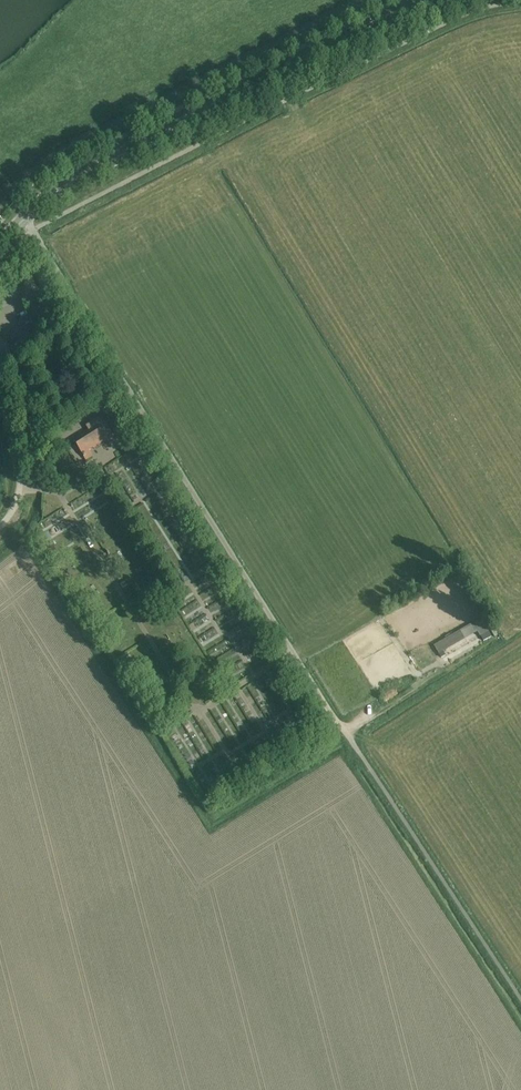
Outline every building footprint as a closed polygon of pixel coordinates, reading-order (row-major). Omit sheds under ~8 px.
[(106,439),(110,445),(116,441),(101,416),(86,426),(90,431),(74,441),(86,460),(92,456),(89,450),(106,439)] [(491,628),(482,613),(471,619),(473,623),(434,645),(441,657),(445,655),(442,650),(476,629),(479,635),(480,635),(484,641),(492,636),(488,630),(491,628)]
